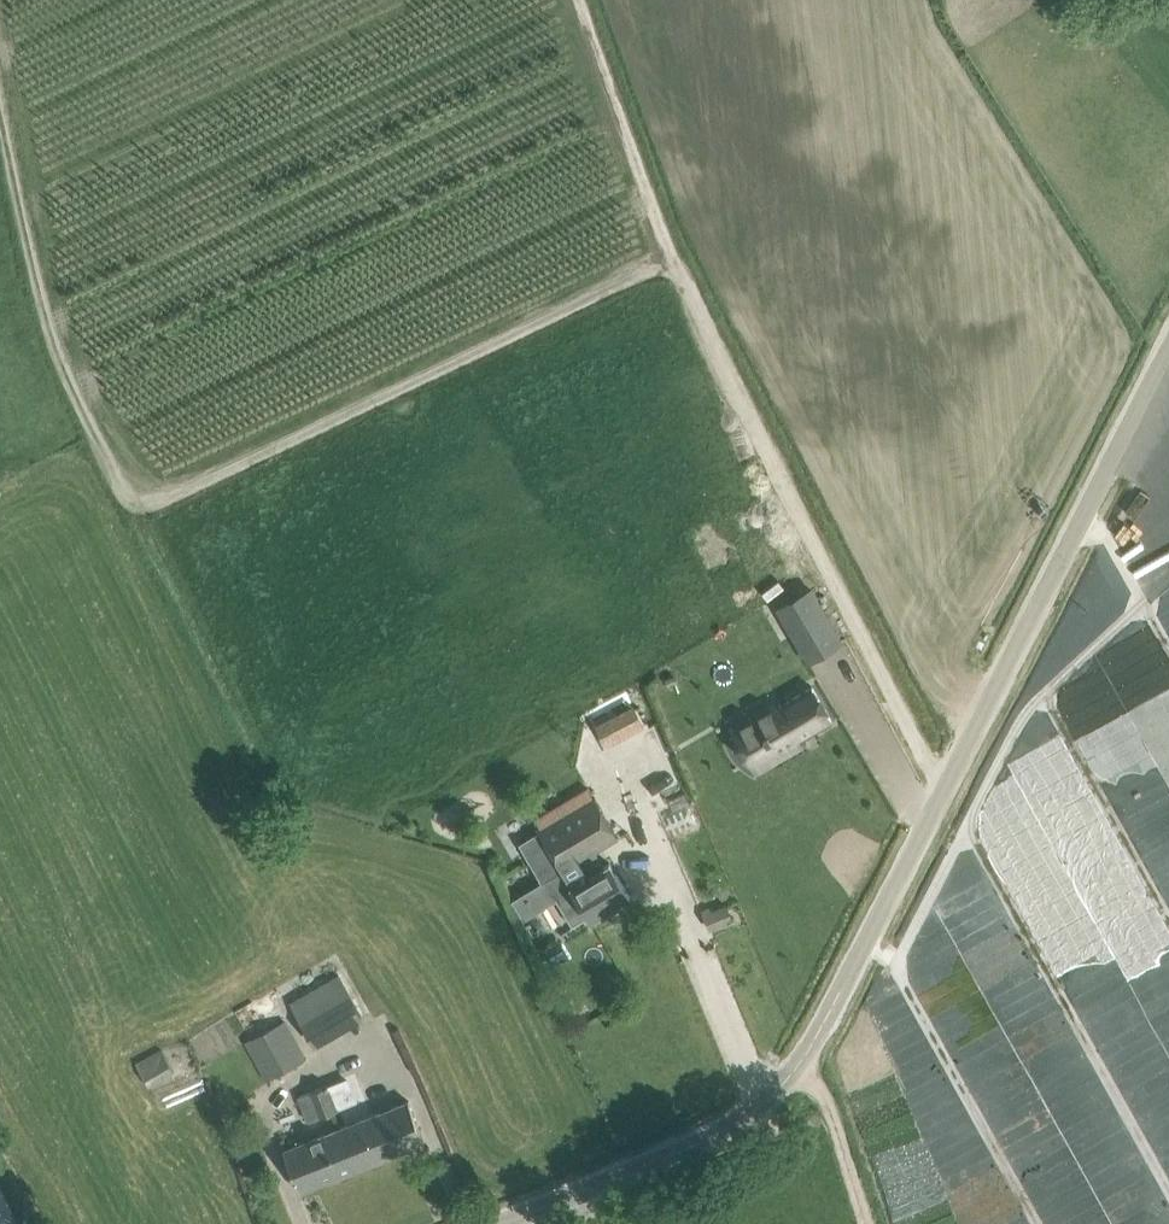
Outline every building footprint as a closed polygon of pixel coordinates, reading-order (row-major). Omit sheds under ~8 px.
[(789,602),(804,629),(793,635),(809,661),(842,641),(812,589),(789,602)] [(780,713),(737,738),(756,770),(801,744),(798,739),(832,720),(812,686),(786,701),(777,707),(776,707),(778,710),(780,713)] [(544,831),(521,845),(543,881),(546,880),(573,924),(590,914),(592,918),(629,896),(610,864),(594,873),(583,855),(618,833),(597,799),(544,831)] [(362,1018),(337,974),(289,1001),(314,1045),(362,1018)] [(245,1041),(266,1081),(306,1059),(284,1020),(245,1041)] [(175,1073),(161,1048),(135,1064),(149,1088),(175,1073)] [(297,1097),(307,1122),(339,1109),(329,1084),(297,1097)] [(409,1101),(284,1150),(299,1189),(425,1140),(409,1101)]
